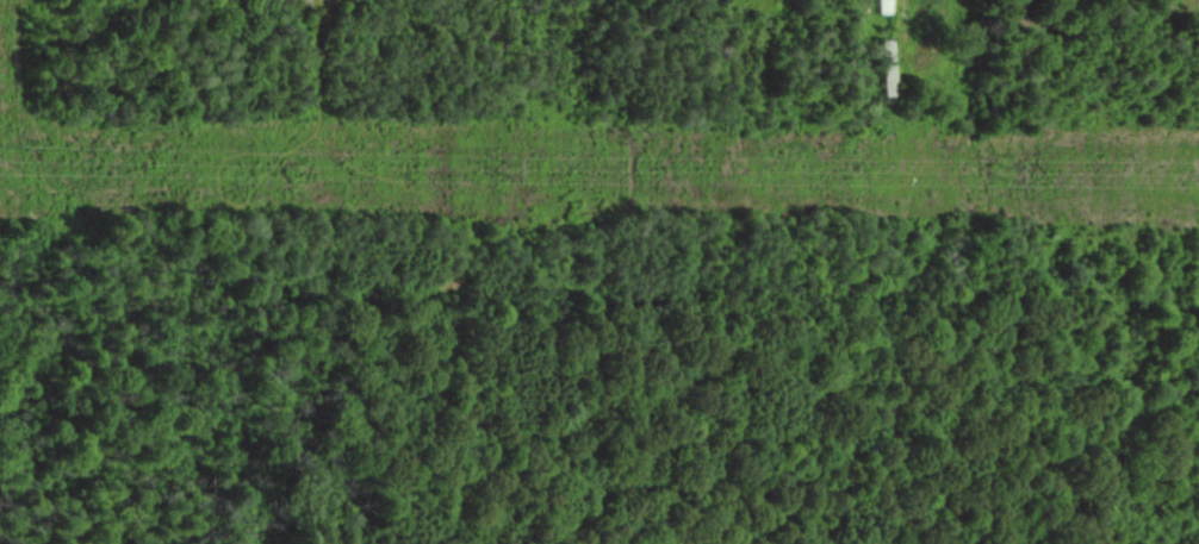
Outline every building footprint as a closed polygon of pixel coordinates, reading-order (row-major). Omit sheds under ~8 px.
[(879,12),(892,12),(891,0),(878,0),(879,12)] [(895,95),(894,40),(881,41),(882,95),(895,95)]
